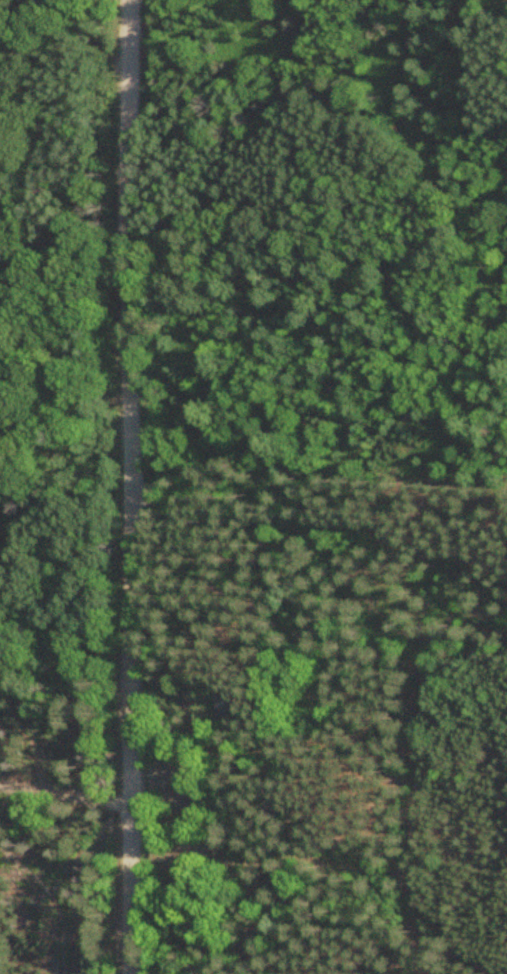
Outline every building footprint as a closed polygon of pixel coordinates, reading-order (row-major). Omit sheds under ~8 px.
[(236,694),(218,695),(219,717),(236,716),(236,694)]
